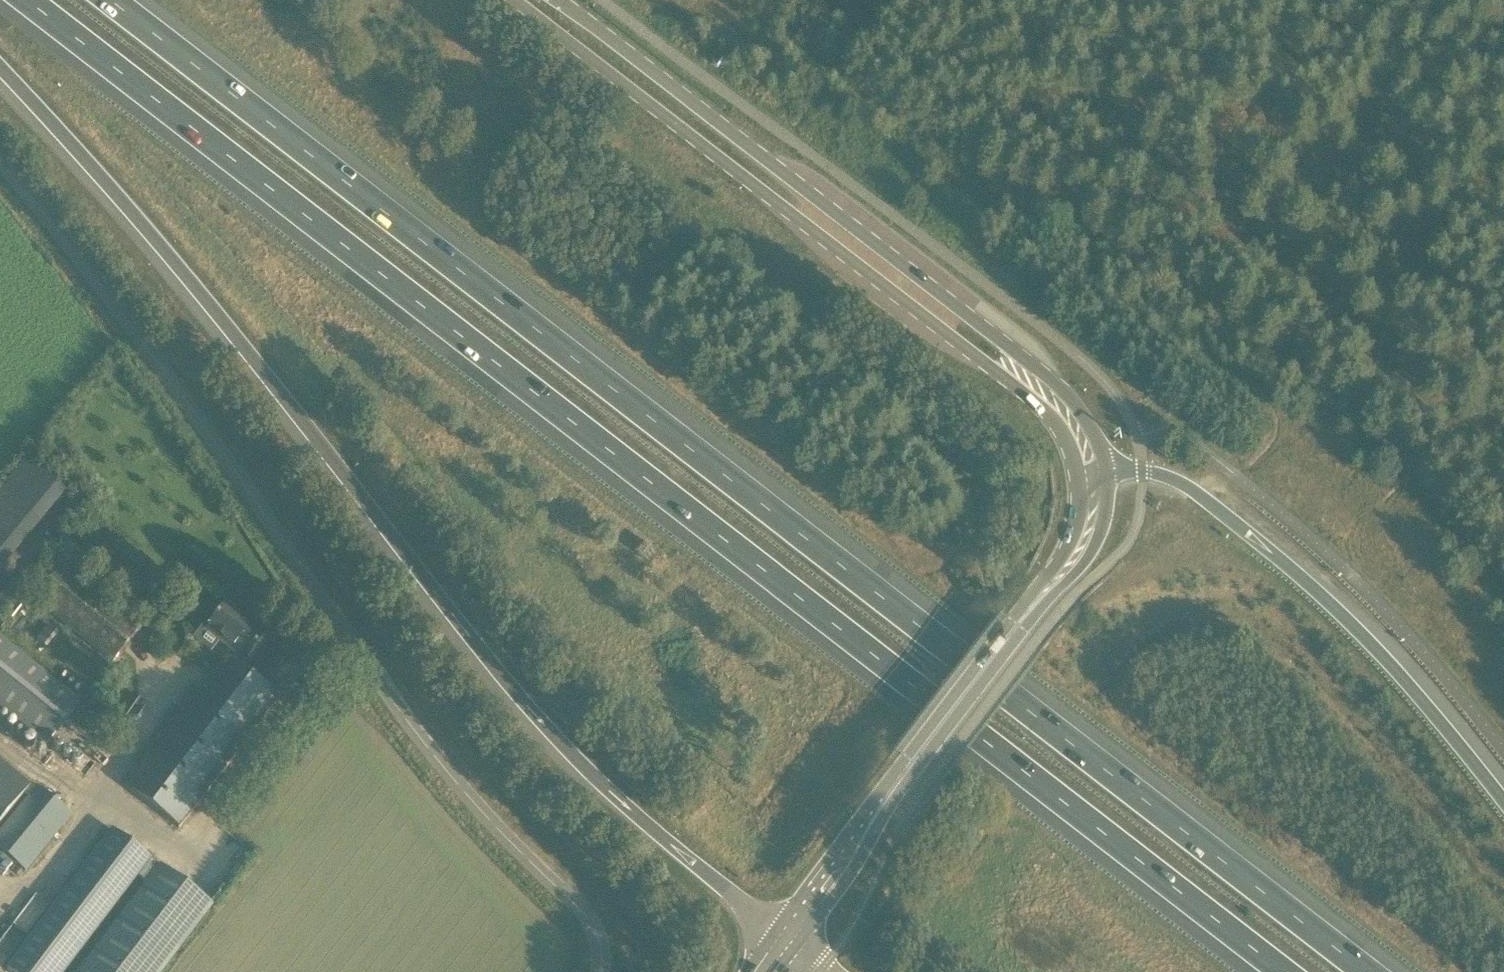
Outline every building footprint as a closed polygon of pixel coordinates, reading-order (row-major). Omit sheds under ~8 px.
[(0,493),(0,573),(67,489),(28,458),(0,493)] [(142,629),(63,564),(34,600),(113,664),(142,629)] [(206,631),(246,662),(267,635),(227,605),(206,631)] [(0,638),(0,710),(44,746),(80,703),(0,638)] [(200,688),(124,787),(130,791),(179,829),(280,697),(231,660),(206,693),(200,688)] [(30,786),(8,770),(0,763),(0,824),(30,786)] [(0,831),(0,852),(26,873),(72,816),(36,786),(0,831)] [(113,830),(7,970),(10,971),(65,971),(138,876),(151,859),(113,830)] [(151,859),(138,876),(145,882),(158,865),(151,859)] [(79,971),(165,971),(214,907),(159,866),(146,883),(79,971)]
